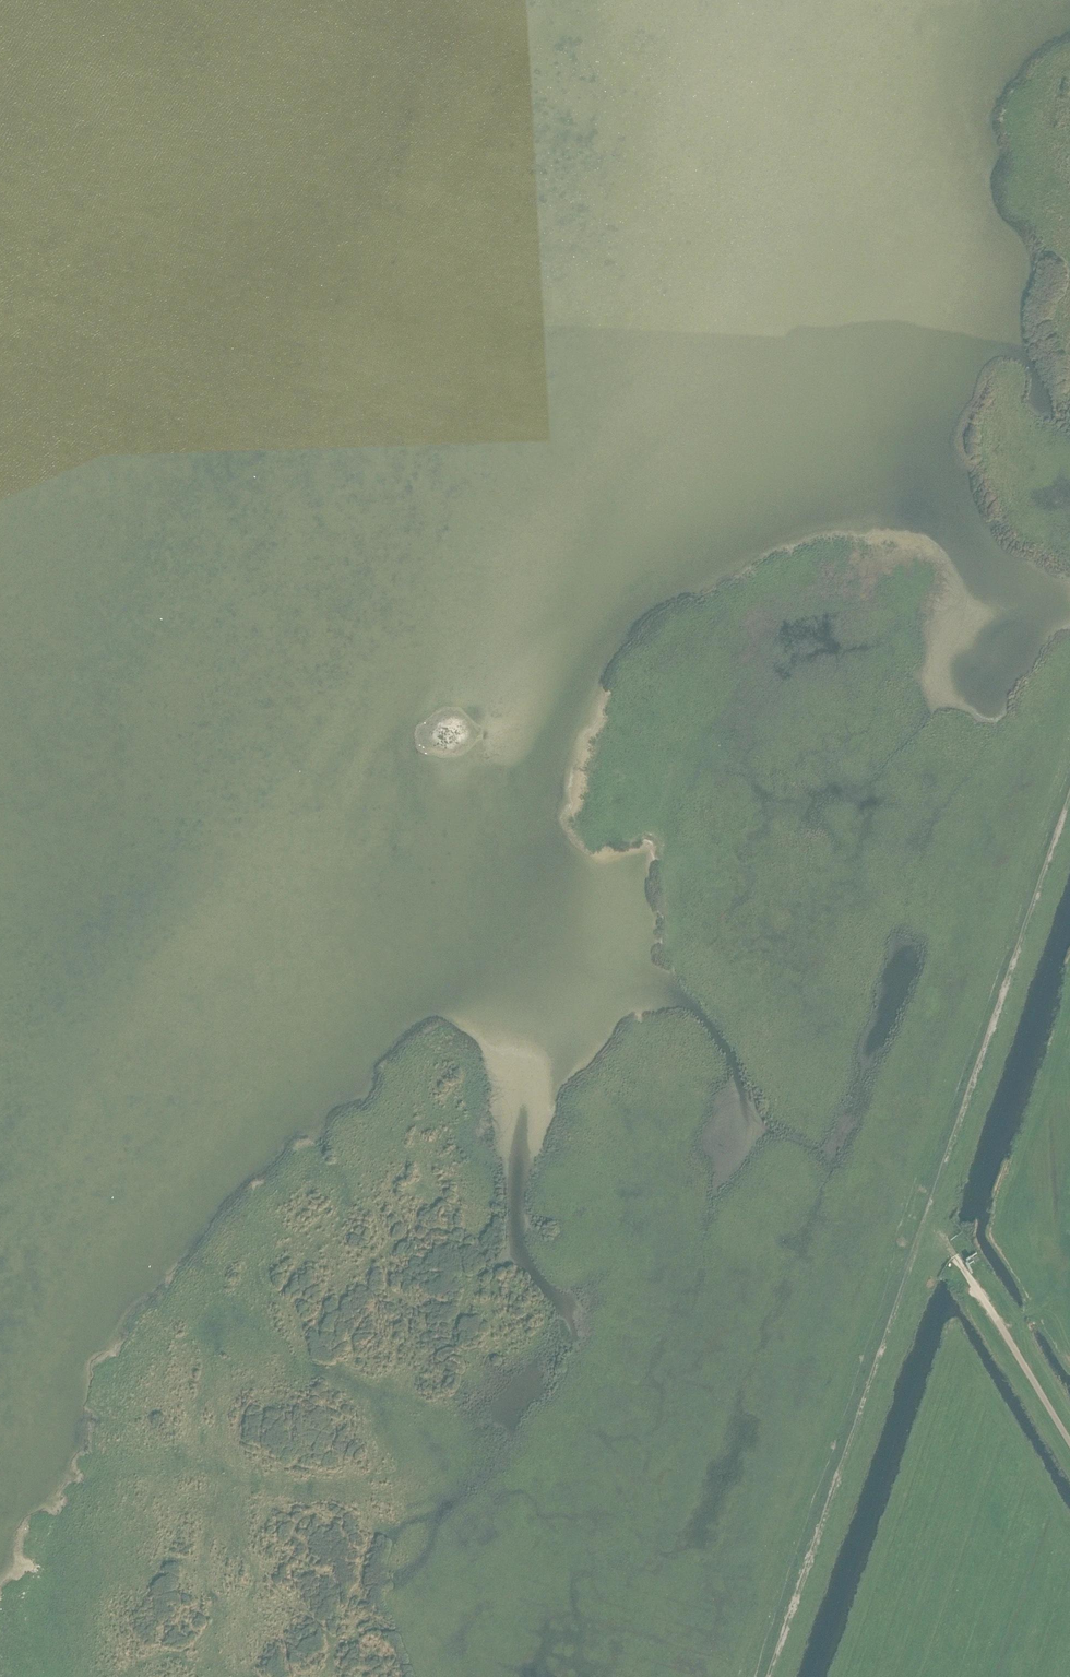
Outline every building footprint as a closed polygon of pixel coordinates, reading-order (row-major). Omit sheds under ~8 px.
[(988,1269),(981,1259),(974,1264),(980,1274),(988,1269)]
